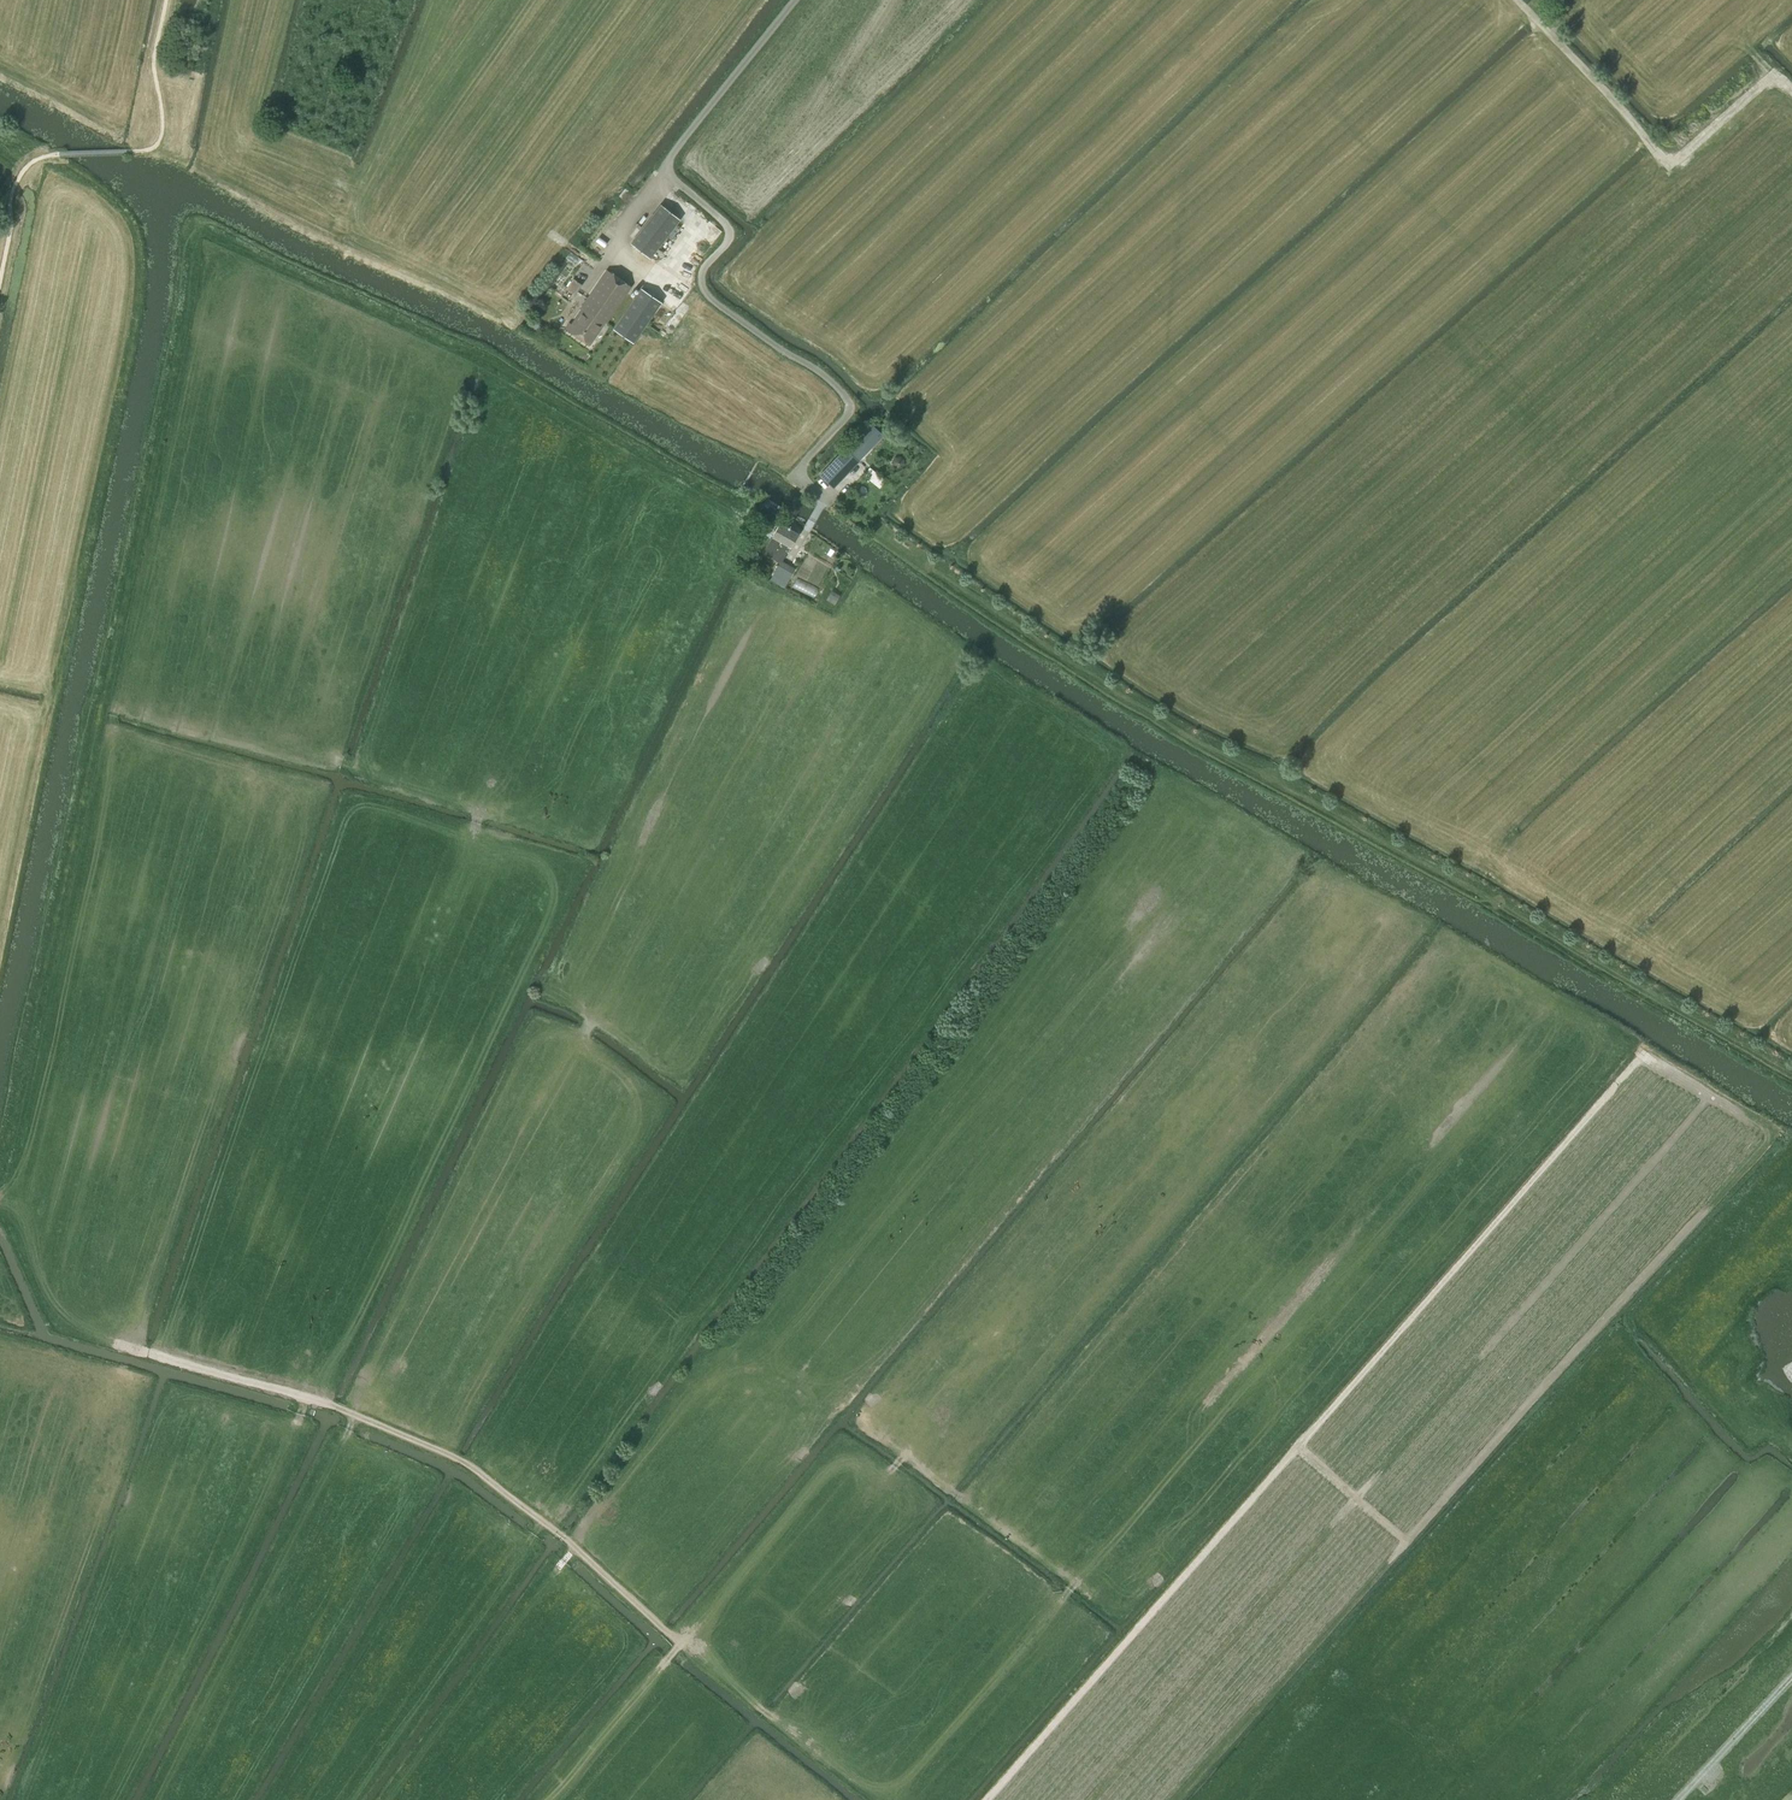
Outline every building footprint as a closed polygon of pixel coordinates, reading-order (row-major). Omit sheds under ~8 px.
[(660,204),(630,242),(650,258),(680,219),(660,204)] [(606,323),(631,287),(608,270),(581,308),(582,308),(572,323),(570,321),(565,328),(589,345),(605,322),(606,323)] [(575,295),(582,284),(580,283),(581,281),(576,277),(567,289),(575,295)] [(641,287),(613,328),(634,342),(662,302),(641,287)] [(845,449),(847,450),(822,476),(832,486),(857,460),(859,462),(885,434),(871,421),(845,449)] [(896,457),(893,461),(894,465),(898,468),(903,468),(906,464),(905,459),(901,456),(896,457)] [(780,563),(782,560),(797,534),(780,524),(763,553),(780,563)] [(795,568),(782,560),(780,563),(770,579),(783,587),(795,568)] [(812,596),(817,587),(801,579),(796,588),(812,596)] [(832,590),(826,600),(834,605),(840,595),(832,590)]
